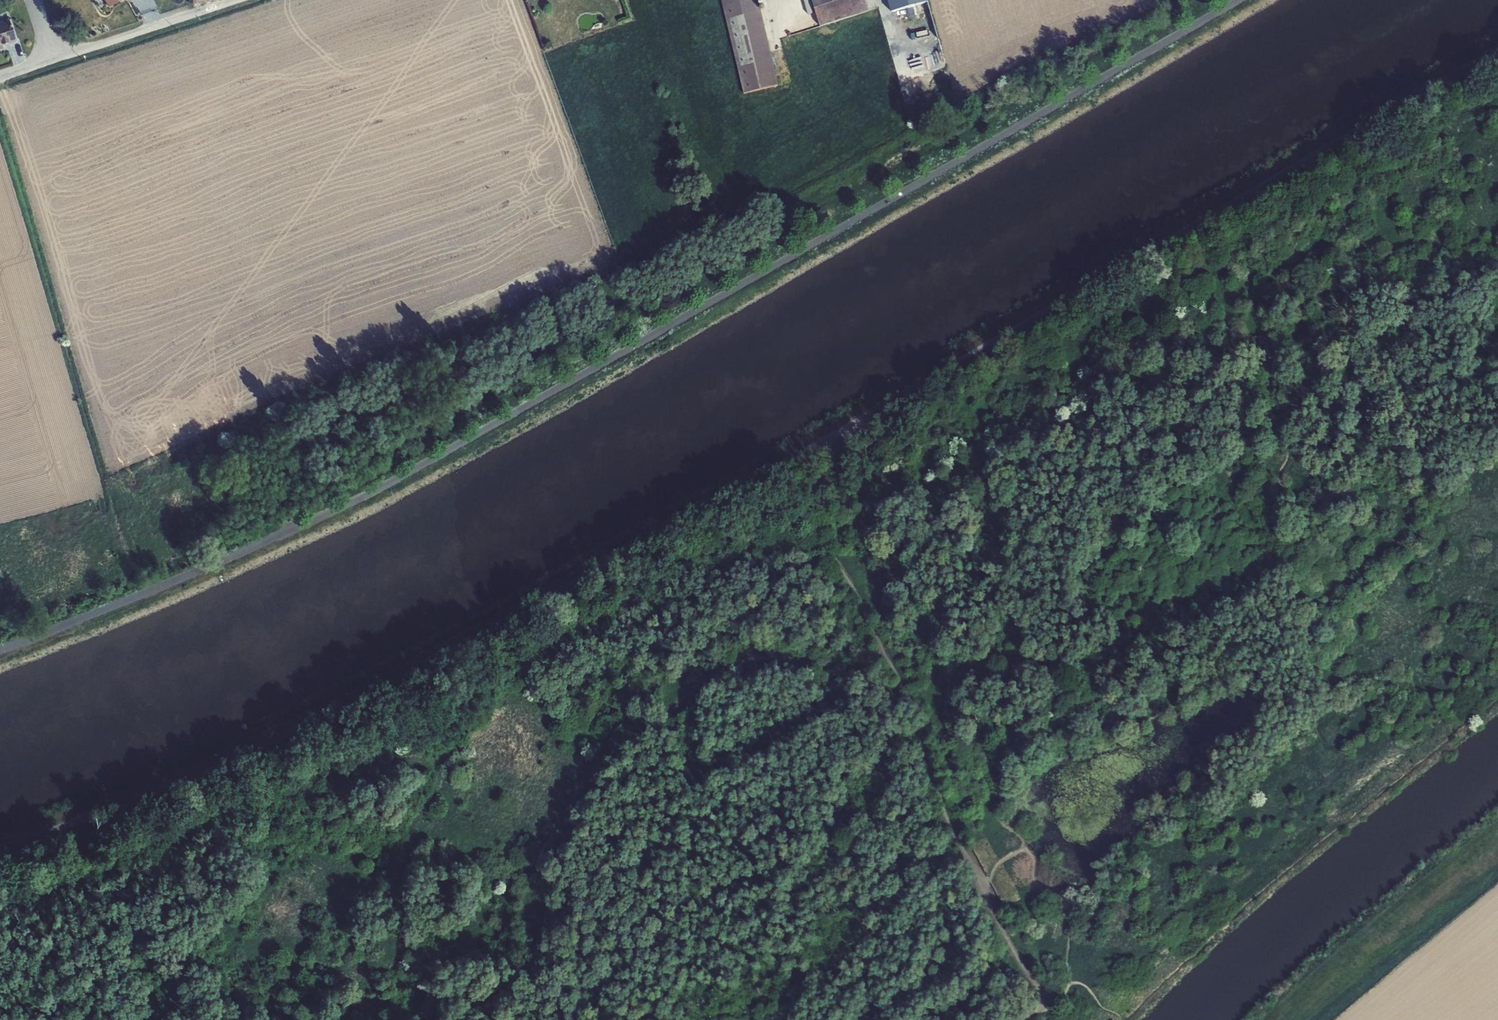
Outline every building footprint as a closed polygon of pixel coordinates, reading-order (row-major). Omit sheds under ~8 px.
[(779,85),(758,0),(721,0),(744,94),(779,85)] [(820,27),(869,12),(865,0),(812,0),(820,27)] [(915,71),(940,64),(921,0),(894,0),(915,71)] [(3,49),(2,45),(16,41),(9,20),(0,22),(0,50),(3,49)]
